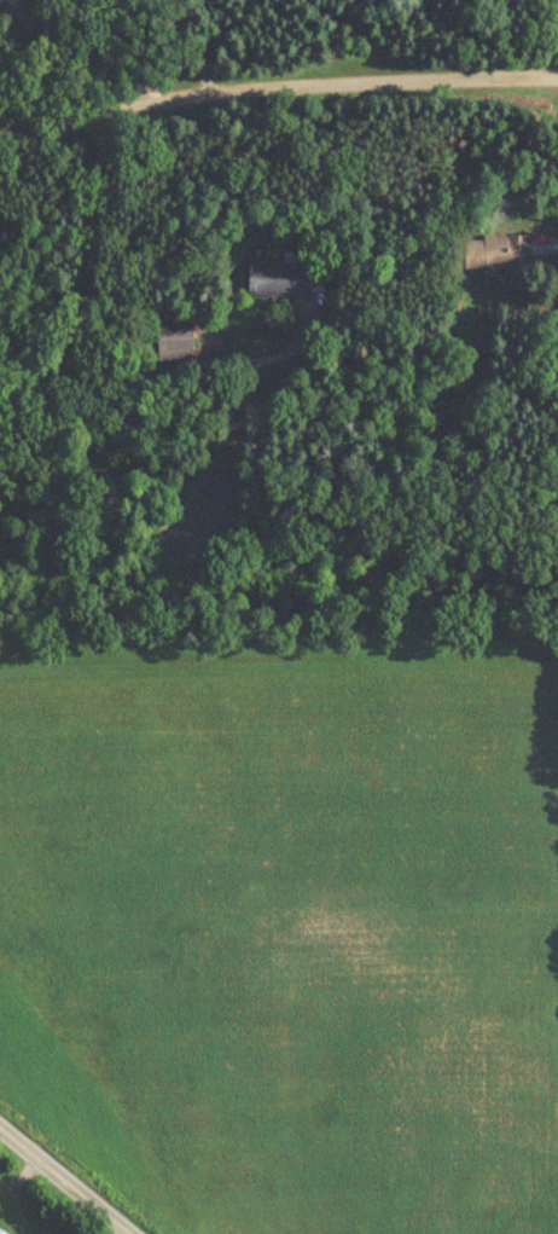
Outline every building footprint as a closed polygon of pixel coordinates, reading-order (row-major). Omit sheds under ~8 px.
[(530,267),(529,236),(462,236),(462,268),(530,267)] [(246,296),(310,299),(311,265),(247,262),(246,296)] [(155,325),(155,353),(191,353),(191,325),(155,325)]
